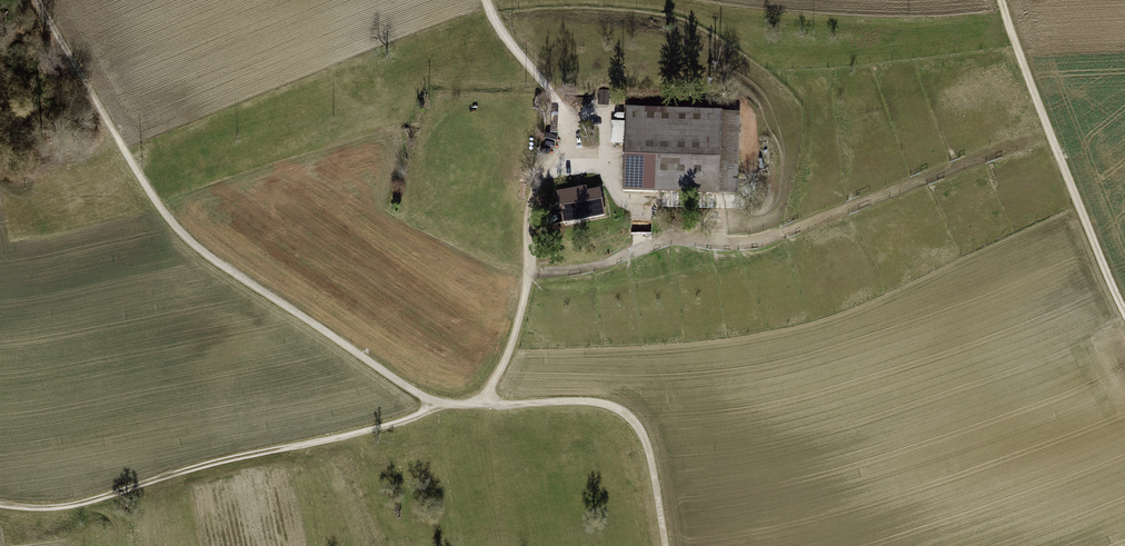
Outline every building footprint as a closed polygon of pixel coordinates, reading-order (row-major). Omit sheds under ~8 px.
[(730,108),(617,104),(614,189),(728,193),(730,108)] [(596,185),(550,184),(549,224),(595,226),(596,185)]
